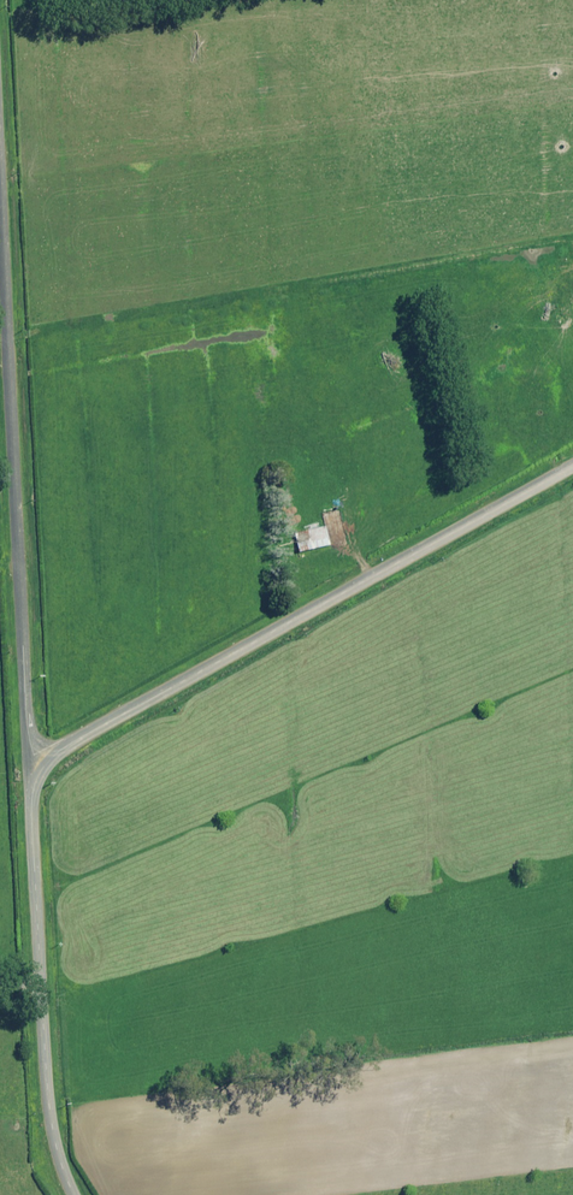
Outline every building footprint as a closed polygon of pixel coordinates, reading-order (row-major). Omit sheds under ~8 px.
[(330,544),(325,526),(295,534),(300,552),(330,544)]
